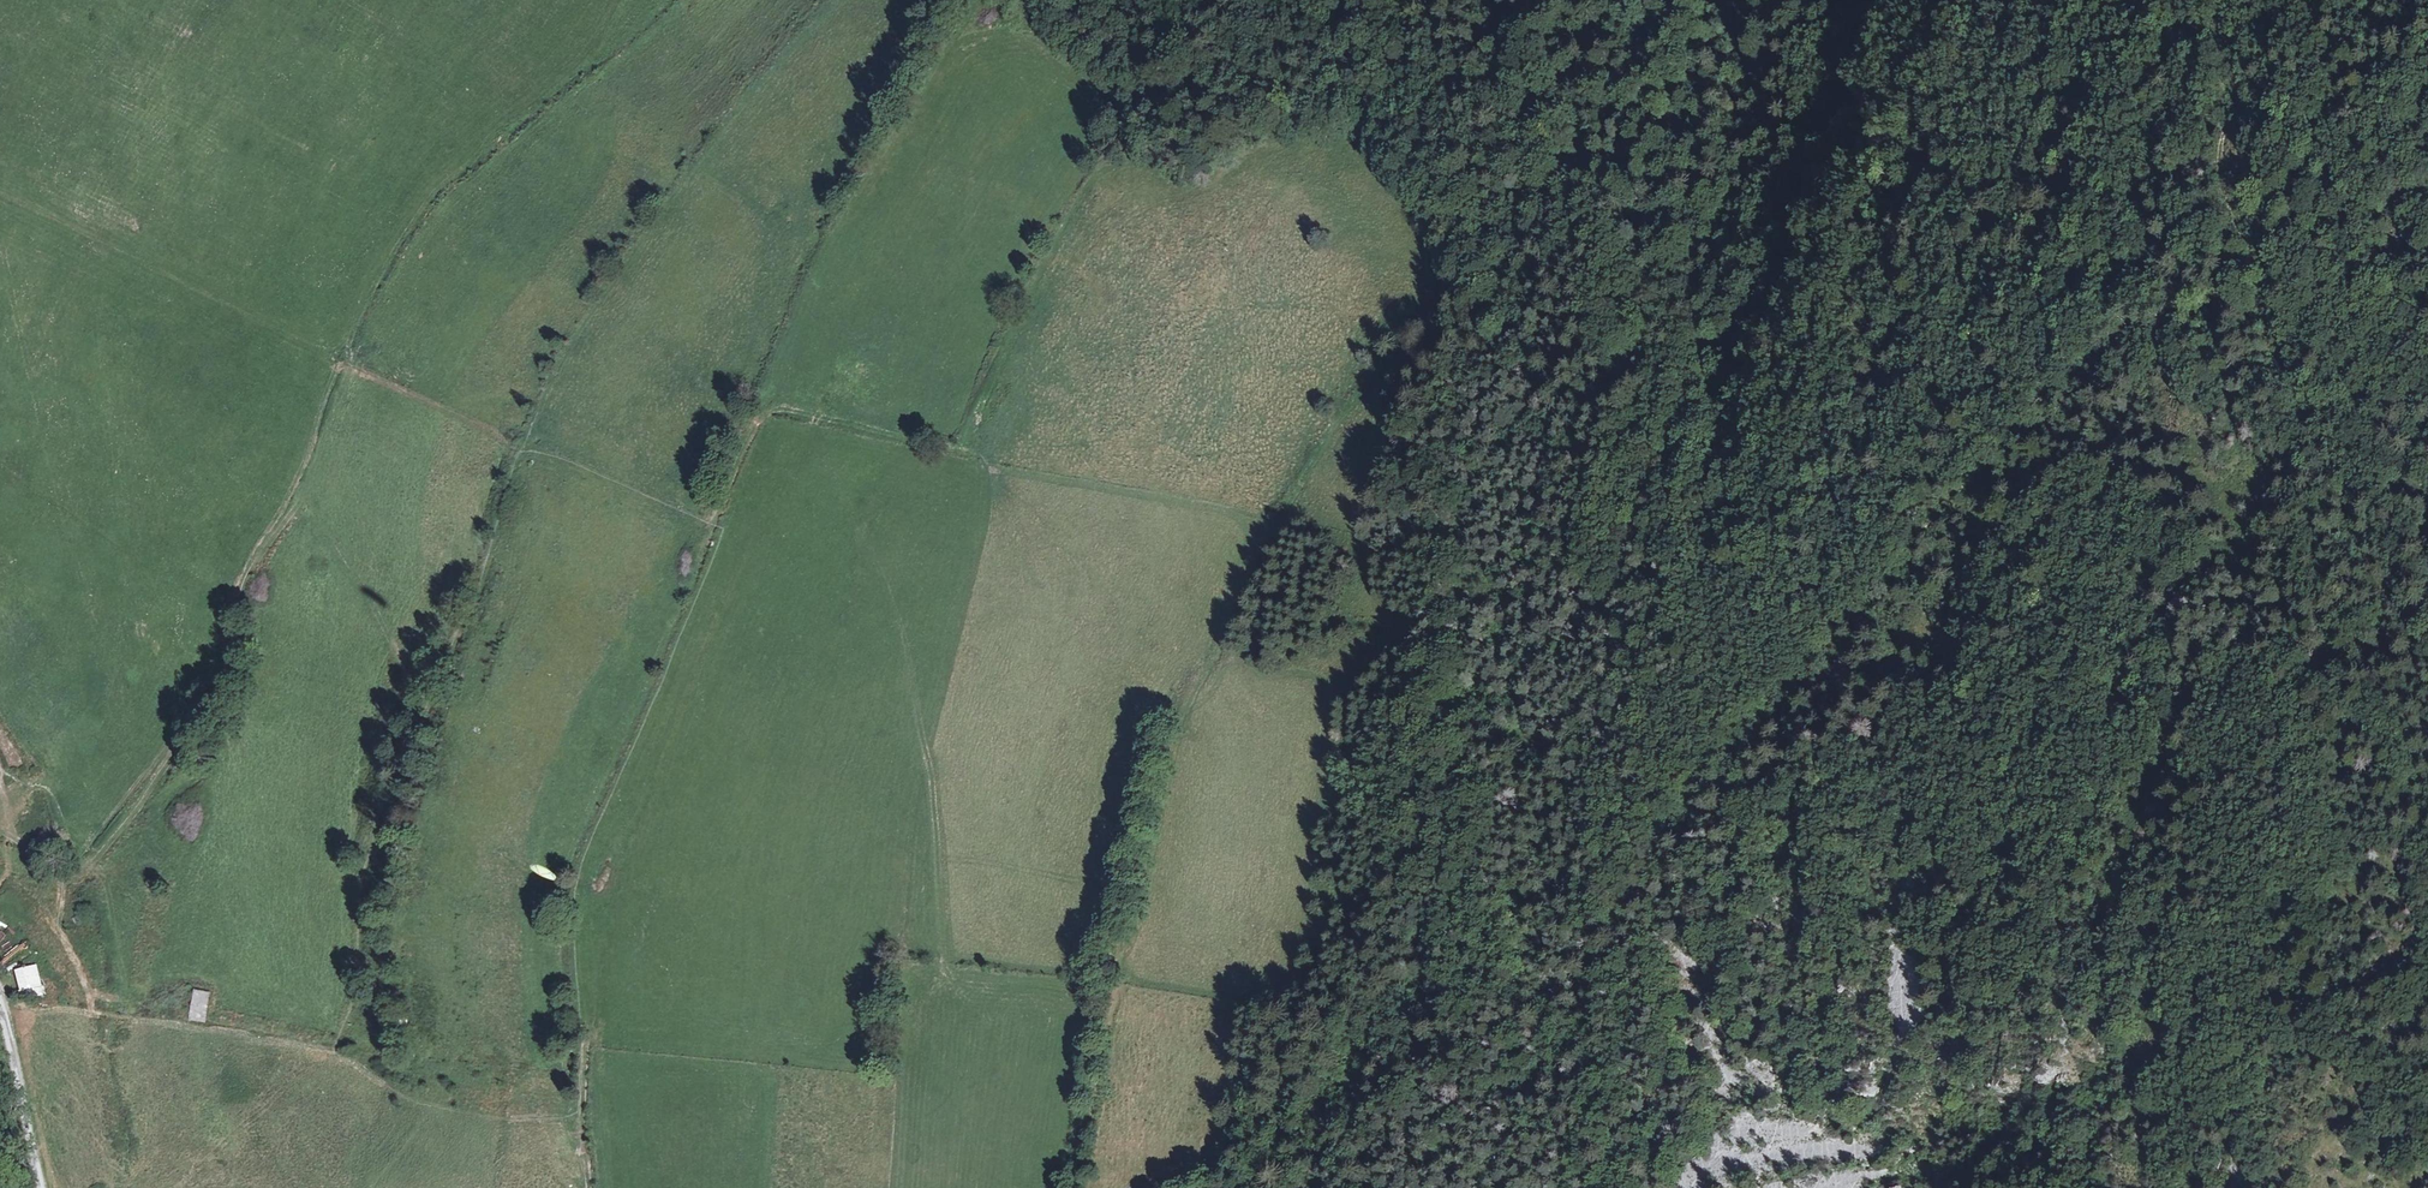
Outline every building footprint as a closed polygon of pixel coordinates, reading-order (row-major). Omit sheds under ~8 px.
[(37,968),(16,973),(23,1000),(46,995),(44,987),(41,987),(37,968)] [(206,1023),(210,992),(195,990),(191,1021),(206,1023)]
